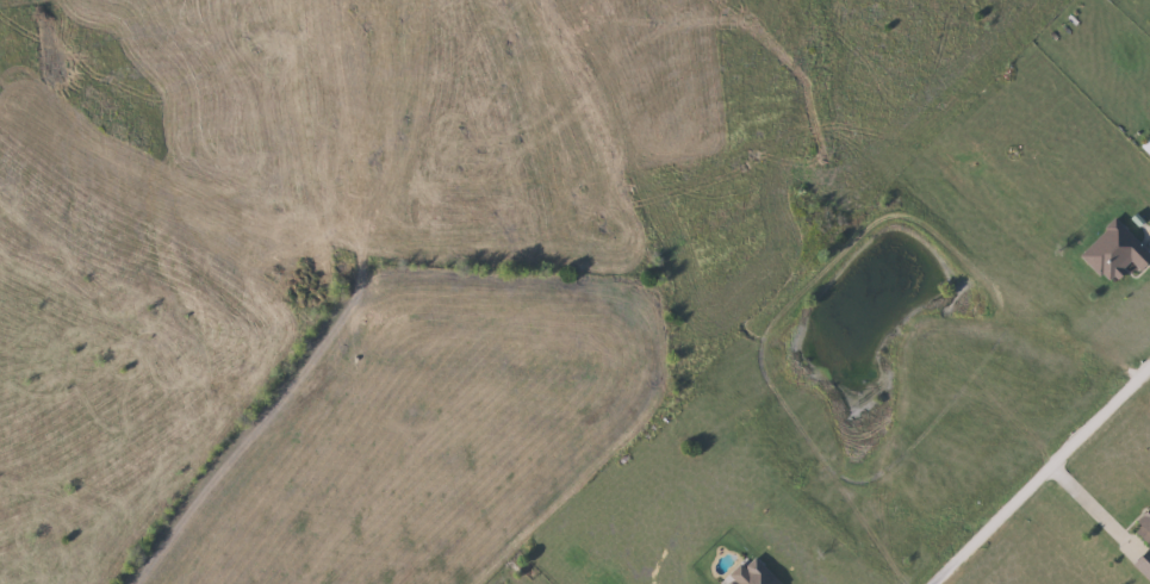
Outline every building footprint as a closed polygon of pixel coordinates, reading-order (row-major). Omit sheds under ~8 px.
[(1119,219),(1149,250),(1149,265),(1144,272),(1135,262),(1113,284),(1084,255),(1119,219)] [(1133,526),(1149,511),(1149,544),(1133,526)] [(1136,564),(1149,551),(1149,580),(1136,564)] [(756,559),(781,583),(730,583),(756,559)]
